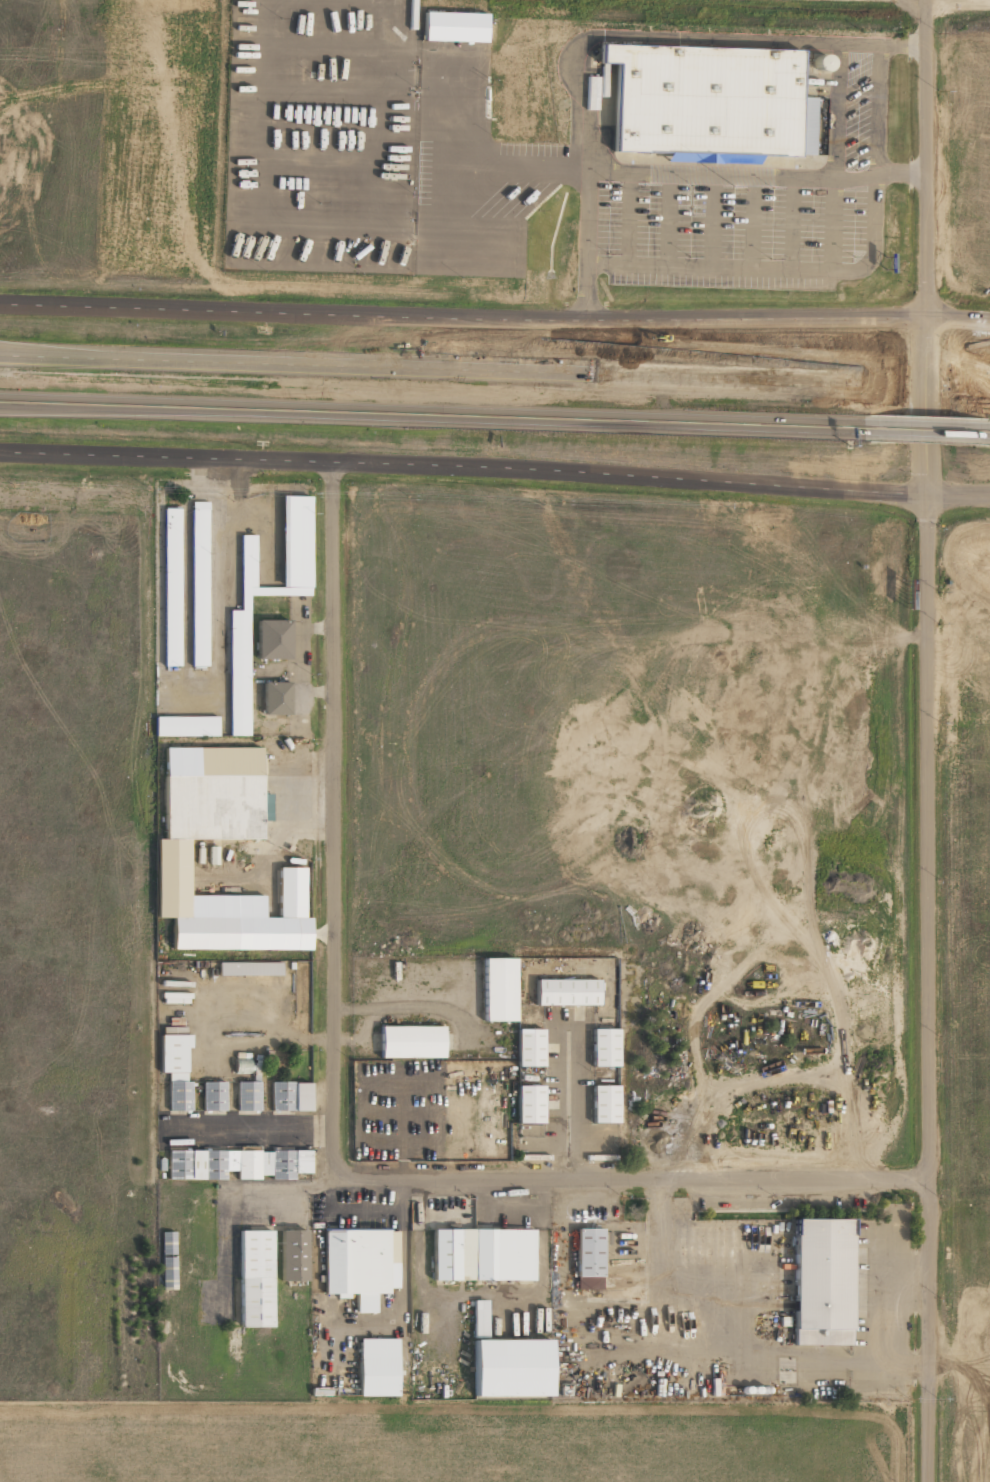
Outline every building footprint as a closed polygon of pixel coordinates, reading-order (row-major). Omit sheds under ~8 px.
[(609,46),(803,52),(800,155),(606,149),(609,46)] [(310,596),(311,481),(282,481),(282,588),(255,587),(256,535),(241,535),(241,610),(230,610),(229,736),(249,736),(249,595),(310,596)] [(190,667),(206,667),(207,502),(191,502),(190,667)] [(165,666),(179,666),(179,508),(165,508),(165,666)] [(256,659),(289,660),(290,621),(257,620),(256,659)] [(290,682),(263,683),(264,715),(291,714),(290,682)] [(218,717),(155,716),(155,736),(218,736),(218,717)] [(165,748),(164,839),(261,840),(261,821),(271,821),(272,794),(261,794),(261,748),(165,748)] [(310,950),(310,917),(304,917),(304,868),(279,868),(279,918),(173,917),(173,949),(310,950)] [(515,958),(483,959),(484,1021),(516,1021),(515,958)] [(281,963),(219,963),(219,976),(281,976),(281,963)] [(163,1003),(189,1004),(190,993),(164,992),(163,1003)] [(443,1027),(380,1026),(380,1058),(443,1058),(443,1027)] [(517,1066),(543,1067),(543,1029),(518,1029),(517,1066)] [(617,1067),(618,1029),(592,1029),(592,1066),(617,1067)] [(168,1073),(168,1111),(191,1111),(191,1082),(187,1082),(187,1035),(161,1035),(160,1073),(168,1073)] [(225,1082),(203,1082),(203,1111),(225,1111),(225,1082)] [(238,1082),(237,1110),(259,1111),(260,1082),(238,1082)] [(272,1111),(310,1111),(310,1082),(271,1083),(272,1111)] [(593,1123),(618,1123),(618,1086),(593,1085),(593,1123)] [(543,1086),(518,1086),(518,1123),(543,1123),(543,1086)] [(169,1180),(226,1180),(226,1171),(237,1171),(237,1180),(260,1180),(260,1175),(271,1175),(271,1180),(294,1180),(294,1173),(310,1173),(310,1151),(169,1151),(169,1180)] [(850,1219),(793,1220),(794,1346),(851,1345),(850,1219)] [(603,1229),(577,1229),(576,1289),(602,1290),(603,1229)] [(281,1230),(281,1281),(306,1281),(306,1230),(281,1230)] [(324,1230),(324,1294),(337,1294),(337,1299),(351,1299),(351,1294),(356,1294),(356,1313),(376,1313),(376,1293),(388,1293),(388,1288),(398,1288),(398,1232),(387,1232),(387,1230),(324,1230)] [(433,1230),(433,1281),(533,1280),(533,1230),(433,1230)] [(239,1231),(239,1327),(271,1327),(271,1231),(239,1231)] [(175,1232),(161,1232),(162,1289),(176,1289),(175,1232)] [(550,1340),(487,1340),(487,1301),(474,1301),(474,1334),(466,1334),(466,1367),(474,1367),(474,1396),(550,1396),(550,1340)] [(397,1338),(359,1338),(360,1396),(398,1396),(397,1338)]
